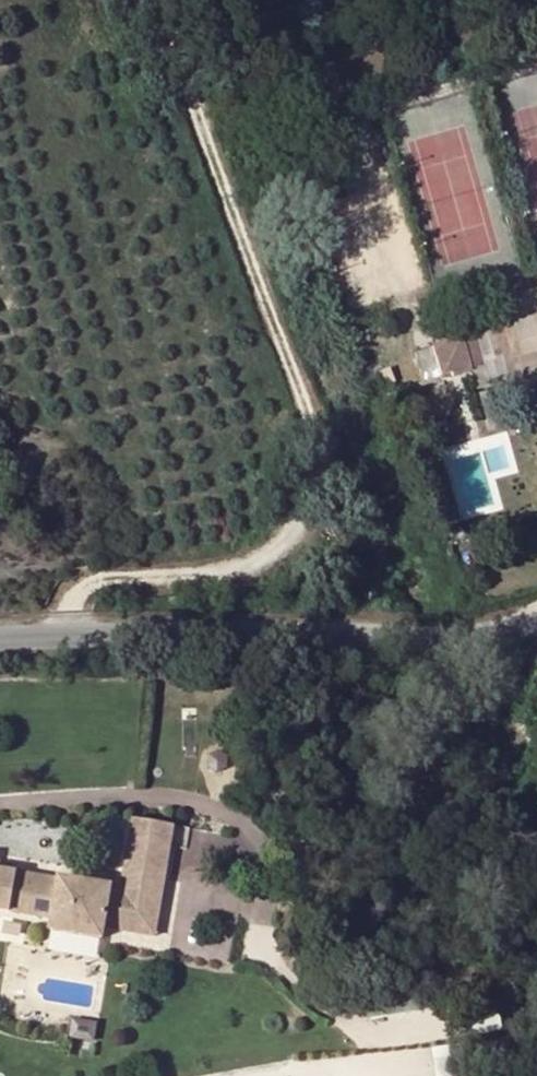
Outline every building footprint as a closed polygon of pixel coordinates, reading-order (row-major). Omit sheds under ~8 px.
[(512,327),(522,358),(536,354),(536,320),(512,327)] [(472,372),(462,339),(434,347),(442,377),(452,374),(453,378),(472,372)] [(434,347),(415,353),(423,382),(442,377),(434,347)] [(396,393),(392,383),(381,388),(385,398),(396,393)] [(120,876),(118,890),(103,888),(103,883),(75,879),(0,870),(0,912),(48,919),(47,929),(98,935),(99,927),(136,933),(140,916),(156,919),(163,871),(170,825),(129,819),(120,876)] [(140,916),(136,933),(153,936),(156,919),(140,916)] [(369,1014),(393,1011),(418,1008),(416,981),(365,987),(369,1014)]
